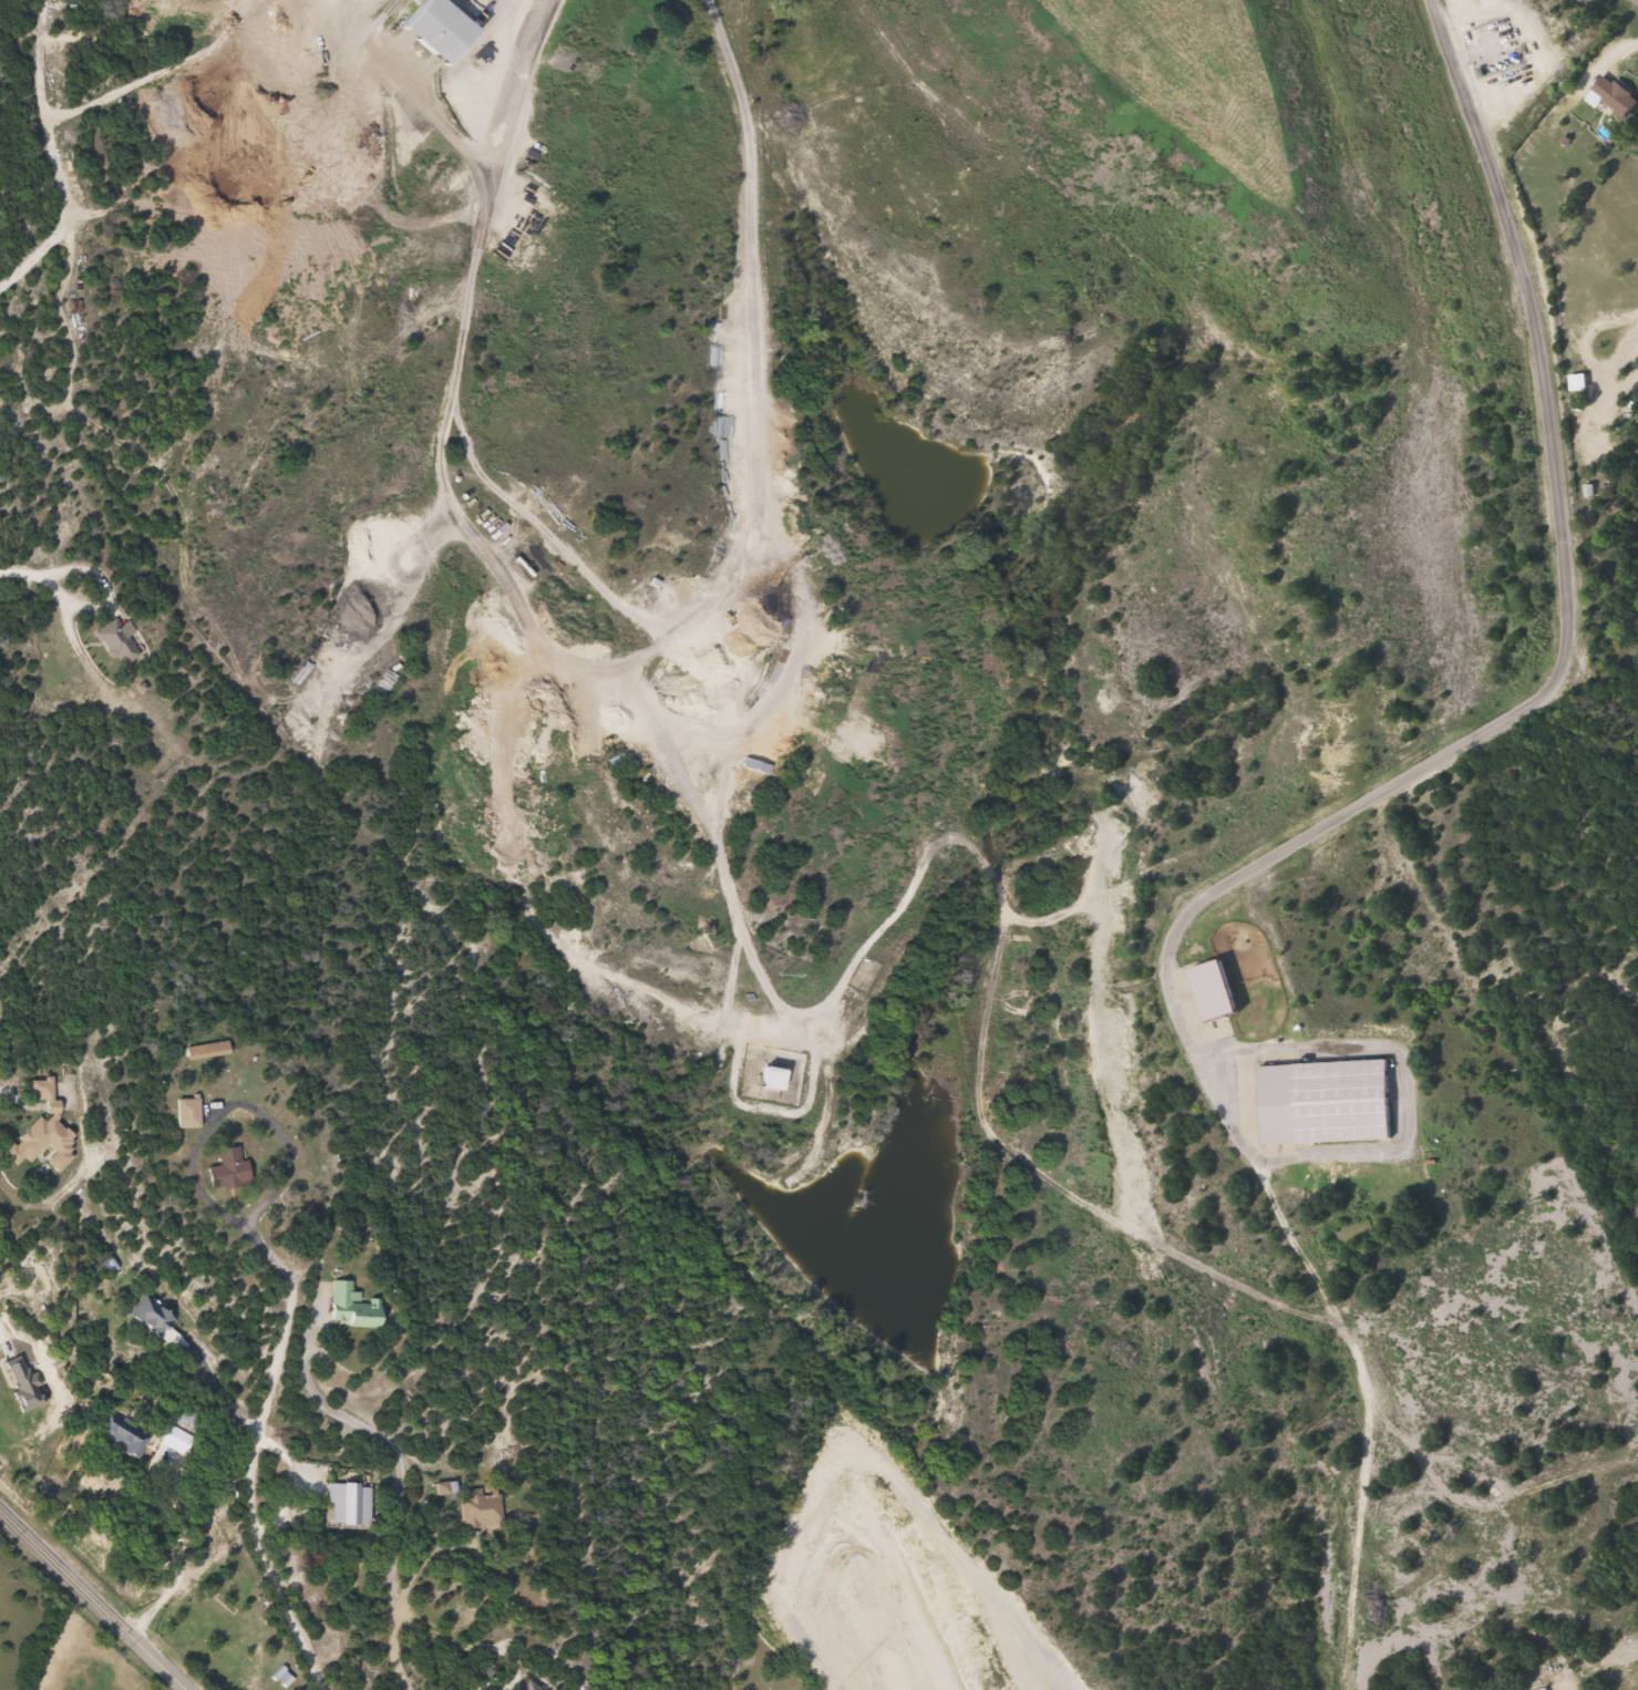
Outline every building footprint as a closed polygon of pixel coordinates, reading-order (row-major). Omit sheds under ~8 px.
[(425,2),(423,0),(445,0),(481,30),(451,65),(404,27),(425,2)] [(1610,73),(1637,97),(1637,108),(1628,118),(1606,100),(1598,107),(1588,99),(1610,73)] [(1574,375),(1589,375),(1589,391),(1574,391),(1574,375)] [(144,652),(127,668),(97,635),(120,615),(136,635),(132,639),(144,652)] [(681,735),(688,732),(700,754),(693,758),(681,735)] [(707,802),(702,775),(711,774),(715,801),(707,802)] [(231,1043),(231,1057),(190,1059),(189,1045),(231,1043)] [(1393,1140),(1300,1144),(1297,1064),(1390,1060),(1393,1140)] [(785,1090),(764,1086),(768,1066),(789,1070),(785,1090)] [(8,1157),(39,1117),(50,1117),(50,1101),(35,1101),(35,1081),(56,1081),(56,1099),(64,1105),(64,1125),(78,1135),(78,1152),(62,1173),(50,1163),(58,1152),(49,1144),(34,1163),(16,1163),(8,1157)] [(224,1165),(222,1151),(243,1147),(245,1161),(251,1160),(255,1183),(215,1189),(212,1167),(224,1165)] [(333,1325),(336,1280),(354,1281),(354,1292),(363,1292),(363,1300),(384,1301),(383,1327),(333,1325)] [(136,1319),(151,1299),(178,1318),(164,1338),(136,1319)] [(176,1416),(186,1406),(206,1426),(196,1435),(176,1416)] [(372,1526),(330,1526),(330,1483),(372,1484),(372,1526)] [(462,1492),(501,1488),(504,1525),(466,1529),(462,1492)] [(532,1680),(547,1689),(525,1689),(532,1680)]
